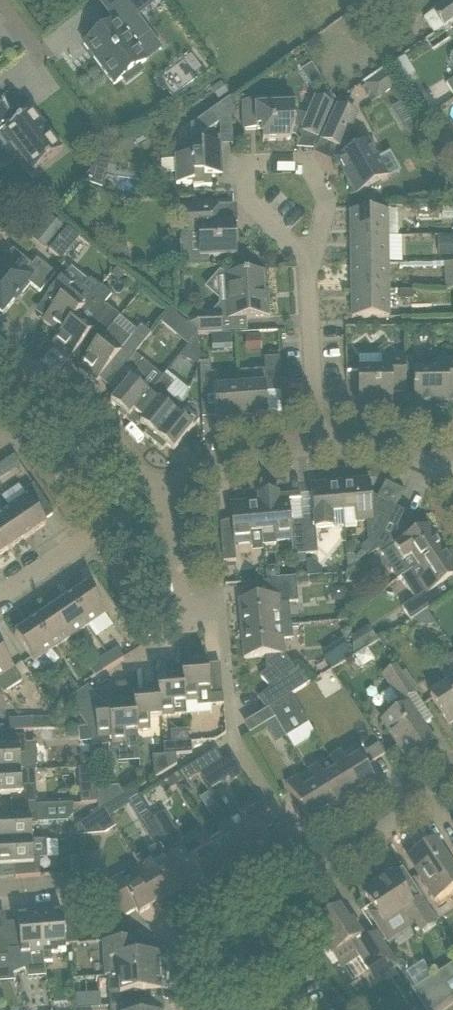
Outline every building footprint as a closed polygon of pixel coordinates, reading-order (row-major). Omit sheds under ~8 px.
[(123,0),(122,0),(107,12),(114,21),(83,45),(114,85),(122,79),(126,85),(142,72),(138,67),(146,61),(135,46),(150,35),(123,0)] [(433,12),(444,27),(452,21),(452,0),(450,0),(433,12)] [(433,12),(424,19),(434,34),(444,27),(433,12)] [(375,101),(395,88),(385,72),(365,85),(375,101)] [(221,82),(212,88),(219,99),(229,93),(221,82)] [(221,146),(202,146),(201,136),(219,124),(232,124),(231,104),(231,98),(191,128),(191,147),(181,148),(181,158),(175,158),(176,184),(193,183),(193,187),(211,187),(211,177),(215,177),(222,177),(221,161),(221,146)] [(242,102),(242,110),(243,130),(262,130),(262,142),(290,141),(294,130),(318,139),(332,105),(315,98),(307,118),(294,112),(294,99),(242,102)] [(63,151),(34,113),(16,127),(0,104),(0,126),(3,123),(10,132),(4,136),(33,173),(63,151)] [(389,154),(375,155),(375,147),(369,148),(367,144),(363,146),(358,136),(348,132),(356,116),(339,107),(323,141),(340,149),(341,148),(345,150),(347,155),(337,161),(346,177),(346,189),(353,189),(356,196),(368,189),(380,189),(380,182),(399,172),(389,154)] [(218,206),(198,207),(187,207),(188,234),(185,234),(181,237),(182,267),(209,266),(208,257),(218,257),(238,256),(237,234),(234,234),(234,225),(219,225),(218,206)] [(418,217),(428,217),(428,206),(418,206),(418,217)] [(350,211),(351,238),(388,238),(388,211),(350,211)] [(50,218),(33,238),(45,248),(61,228),(50,218)] [(413,221),(400,221),(401,234),(413,233),(413,221)] [(388,238),(351,238),(351,265),(388,264),(388,238)] [(438,239),(439,257),(452,257),(452,238),(438,239)] [(114,265),(131,256),(124,241),(106,250),(114,265)] [(55,242),(48,250),(57,258),(61,253),(61,246),(55,242)] [(37,259),(27,272),(8,257),(0,266),(0,312),(2,314),(21,291),(23,293),(30,285),(40,293),(55,275),(37,259)] [(452,290),(452,263),(444,264),(445,290),(452,290)] [(388,264),(351,265),(351,291),(389,291),(388,264)] [(59,301),(43,321),(60,335),(60,336),(77,315),(77,316),(85,306),(91,299),(99,289),(90,281),(87,282),(70,268),(62,278),(50,293),(59,301)] [(116,268),(110,276),(118,282),(124,274),(116,268)] [(227,320),(249,319),(269,317),(268,301),(264,301),(262,274),(224,276),(227,320)] [(60,335),(52,344),(70,359),(87,339),(96,346),(76,370),(79,367),(96,346),(103,337),(104,337),(120,318),(104,305),(111,295),(101,287),(99,289),(91,299),(85,306),(77,316),(77,315),(60,336),(60,335)] [(414,290),(398,290),(398,299),(414,299),(414,290)] [(389,291),(351,291),(352,318),(389,318),(389,291)] [(222,314),(198,314),(199,334),(223,334),(222,314)] [(180,325),(170,317),(162,326),(172,334),(180,325)] [(123,369),(134,355),(135,353),(151,335),(141,327),(130,340),(114,327),(121,318),(120,318),(104,337),(103,337),(96,346),(76,370),(88,379),(91,376),(97,381),(113,361),(123,369)] [(247,353),(262,352),(260,335),(246,336),(247,353)] [(123,369),(110,385),(119,392),(110,403),(120,411),(117,414),(124,420),(127,417),(129,419),(133,414),(139,406),(149,394),(138,385),(148,373),(147,366),(134,355),(123,369)] [(381,371),(378,371),(358,371),(359,409),(391,409),(391,393),(406,393),(405,356),(381,356),(381,371)] [(239,387),(242,420),(267,419),(266,393),(281,392),(279,358),(265,359),(265,371),(253,372),(254,386),(239,387)] [(436,361),(437,373),(413,373),(414,408),(436,408),(436,405),(448,404),(448,397),(452,397),(452,361),(436,361)] [(242,420),(239,387),(215,388),(214,373),(211,373),(210,363),(200,363),(199,375),(201,395),(214,394),(215,422),(242,420)] [(149,394),(139,406),(148,414),(142,421),(140,424),(147,431),(143,435),(153,443),(176,415),(180,410),(182,406),(188,392),(178,382),(173,387),(162,378),(149,394)] [(176,415),(153,443),(162,451),(166,446),(173,452),(193,429),(199,421),(182,406),(180,410),(176,415)] [(194,435),(192,439),(193,443),(197,445),(201,444),(203,440),(202,436),(198,434),(194,435)] [(370,480),(340,483),(344,527),(356,527),(355,523),(366,522),(368,543),(375,546),(382,533),(395,507),(382,501),(377,510),(372,510),(370,480)] [(318,554),(315,530),(344,527),(340,483),(311,485),(313,516),(302,517),(303,527),(305,555),(318,554)] [(26,497),(9,509),(28,537),(46,525),(44,522),(54,515),(34,485),(23,492),(26,497)] [(292,556),(305,555),(303,527),(291,528),(288,495),(278,496),(278,492),(258,494),(259,502),(262,532),(263,546),(275,545),(274,542),(292,540),(293,546),(292,546),(292,556)] [(233,538),(221,539),(223,563),(236,561),(234,545),(251,544),(250,533),(262,532),(259,502),(230,505),(233,538)] [(398,580),(444,550),(427,525),(403,541),(399,535),(405,532),(413,516),(395,507),(382,533),(375,546),(381,556),(382,556),(398,580)] [(28,537),(9,509),(0,515),(0,535),(10,549),(28,537)] [(10,549),(0,535),(0,556),(10,549)] [(368,543),(361,550),(366,555),(375,546),(368,543)] [(400,578),(415,601),(402,609),(410,622),(417,617),(440,602),(434,592),(443,585),(452,579),(452,564),(444,550),(418,567),(400,578)] [(305,555),(292,556),(293,564),(306,563),(305,555)] [(351,558),(347,558),(348,572),(357,563),(351,558)] [(348,572),(345,575),(346,585),(354,585),(367,577),(358,562),(357,563),(348,572)] [(317,567),(307,568),(308,579),(320,578),(320,569),(317,567)] [(258,599),(238,600),(241,630),(254,629),(272,627),(271,614),(281,614),(280,604),(288,604),(298,603),(296,579),(269,582),(270,598),(258,599)] [(69,599),(88,627),(107,615),(87,586),(69,599)] [(69,599),(51,611),(70,639),(88,627),(69,599)] [(33,623),(52,651),(70,639),(51,611),(33,623)] [(52,651),(33,623),(14,635),(26,652),(34,664),(52,651)] [(254,629),(241,630),(244,659),(263,658),(275,657),(275,664),(259,676),(269,689),(280,702),(292,695),(296,692),(310,684),(297,667),(295,669),(284,656),(283,641),(293,640),(291,626),(290,626),(282,626),(272,627),(254,629)] [(369,629),(351,640),(354,656),(377,642),(369,629)] [(349,644),(335,644),(335,658),(350,657),(349,644)] [(4,694),(22,683),(13,670),(5,657),(0,649),(0,689),(4,694)] [(110,661),(113,665),(123,659),(120,654),(117,649),(107,655),(110,661)] [(103,672),(113,665),(110,661),(107,655),(97,662),(100,667),(103,672)] [(430,697),(438,709),(449,725),(452,722),(452,657),(437,668),(448,684),(430,697)] [(198,707),(223,705),(220,664),(207,665),(207,663),(181,665),(182,677),(185,703),(198,702),(198,707)] [(401,703),(414,694),(397,667),(383,676),(401,703)] [(182,677),(157,679),(158,691),(160,717),(174,716),(186,715),(185,703),(182,677)] [(296,692),(292,695),(309,724),(315,734),(330,725),(319,707),(328,701),(316,681),(310,684),(296,692)] [(95,696),(88,686),(78,693),(84,702),(95,696)] [(132,693),(133,700),(133,705),(133,706),(134,705),(136,732),(137,732),(137,731),(150,730),(149,718),(160,717),(158,691),(132,693)] [(74,709),(84,702),(78,693),(68,700),(74,709)] [(269,709),(275,719),(286,738),(309,724),(292,695),(280,702),(269,709)] [(92,733),(98,733),(95,696),(84,702),(74,709),(88,728),(90,731),(92,733)] [(108,707),(95,696),(98,733),(99,742),(99,747),(126,745),(133,750),(138,750),(137,732),(136,732),(134,705),(133,706),(133,705),(133,700),(118,702),(112,702),(108,707)] [(409,705),(382,722),(406,759),(432,742),(409,705)] [(23,731),(33,731),(51,730),(50,719),(22,720),(23,731)] [(22,720),(9,721),(9,731),(9,732),(23,731),(22,720)] [(88,728),(78,729),(79,743),(91,742),(90,731),(88,728)] [(195,732),(190,732),(191,742),(199,742),(199,734),(195,732)] [(36,771),(34,744),(25,744),(25,737),(0,738),(0,745),(0,750),(0,773),(20,772),(36,771)] [(176,755),(192,754),(191,742),(163,745),(164,756),(176,755)] [(199,761),(192,765),(198,775),(219,762),(222,761),(216,751),(199,761)] [(329,759),(352,795),(374,781),(359,757),(346,765),(339,753),(329,759)] [(177,765),(176,755),(164,756),(152,757),(154,779),(177,765)] [(92,756),(79,757),(80,768),(93,768),(92,756)] [(315,784),(330,808),(352,795),(329,759),(318,766),(308,772),(315,784)] [(228,778),(219,762),(198,775),(198,776),(208,791),(228,778)] [(0,773),(0,797),(11,796),(11,808),(36,807),(35,789),(35,771),(20,772),(0,773)] [(180,772),(170,778),(176,787),(186,781),(181,772),(180,772)] [(176,787),(170,778),(160,785),(166,793),(176,787)] [(330,808),(315,784),(303,791),(296,779),(286,786),(308,822),(330,808)] [(117,788),(97,790),(99,813),(105,809),(117,803),(124,798),(117,788)] [(110,817),(121,811),(140,799),(136,791),(124,798),(117,803),(105,809),(110,817)] [(95,794),(79,796),(80,804),(96,803),(95,794)] [(233,834),(248,858),(270,844),(265,836),(276,829),(269,818),(259,802),(239,814),(235,807),(222,815),(234,833),(233,834)] [(32,842),(31,826),(37,825),(37,824),(67,823),(73,816),(72,805),(36,807),(11,808),(12,820),(0,820),(0,844),(32,842)] [(78,837),(99,824),(104,833),(116,826),(110,817),(105,809),(99,813),(77,826),(78,837)] [(201,828),(205,835),(212,847),(211,847),(226,871),(248,858),(233,834),(234,833),(222,815),(219,810),(211,815),(214,820),(201,828)] [(183,843),(165,814),(154,820),(172,850),(183,843)] [(172,850),(154,820),(142,827),(154,846),(161,857),(163,855),(172,850)] [(212,847),(205,835),(195,841),(182,849),(189,860),(194,868),(204,885),(226,871),(211,847),(212,847)] [(418,875),(435,900),(452,888),(452,870),(445,858),(434,841),(407,858),(418,875)] [(40,876),(39,859),(47,858),(46,842),(32,843),(32,842),(0,844),(0,867),(14,867),(15,878),(40,876)] [(154,846),(134,858),(139,866),(161,902),(183,888),(173,871),(168,864),(163,855),(161,857),(154,846)] [(78,858),(68,858),(69,874),(79,874),(78,858)] [(139,866),(106,885),(125,916),(135,910),(138,915),(161,902),(139,866)] [(364,894),(393,940),(410,929),(415,937),(435,924),(420,899),(409,906),(391,876),(364,894)] [(339,910),(313,926),(332,955),(342,970),(359,959),(365,969),(374,983),(398,968),(388,954),(375,934),(364,941),(361,936),(351,920),(347,923),(339,910)] [(54,911),(40,912),(44,963),(52,962),(51,953),(65,952),(65,946),(77,945),(75,918),(63,919),(62,913),(54,914),(54,911)] [(18,923),(5,924),(6,932),(8,950),(9,967),(12,975),(23,970),(22,965),(36,964),(44,963),(40,912),(25,913),(26,916),(17,917),(18,923)] [(9,967),(8,950),(6,932),(0,932),(0,967),(9,967)] [(102,942),(102,943),(105,977),(119,976),(159,973),(158,954),(140,955),(139,939),(102,942)] [(436,976),(412,991),(425,1009),(445,1009),(452,1004),(452,965),(436,976)] [(119,976),(109,976),(111,1007),(138,1005),(146,1004),(145,993),(161,992),(159,973),(119,976)] [(84,996),(75,997),(76,1009),(85,1008),(84,996)]
